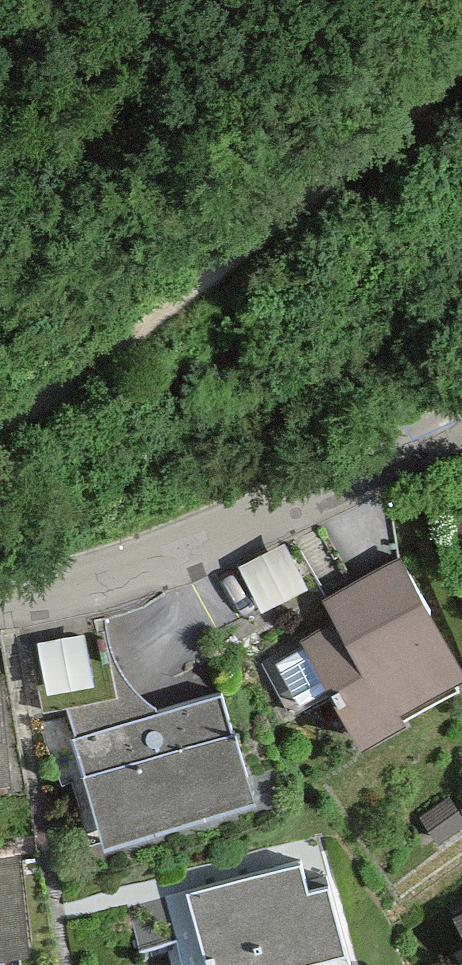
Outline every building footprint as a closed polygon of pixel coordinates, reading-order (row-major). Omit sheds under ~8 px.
[(305,641),(359,743),(402,721),(394,707),(461,672),(401,560),(322,602),(334,625),(305,641)] [(76,741),(104,835),(248,793),(219,699),(76,741)] [(19,953),(14,860),(0,861),(0,954),(19,953)] [(209,964),(284,964),(343,951),(328,886),(306,891),(300,865),(192,890),(209,964)]
